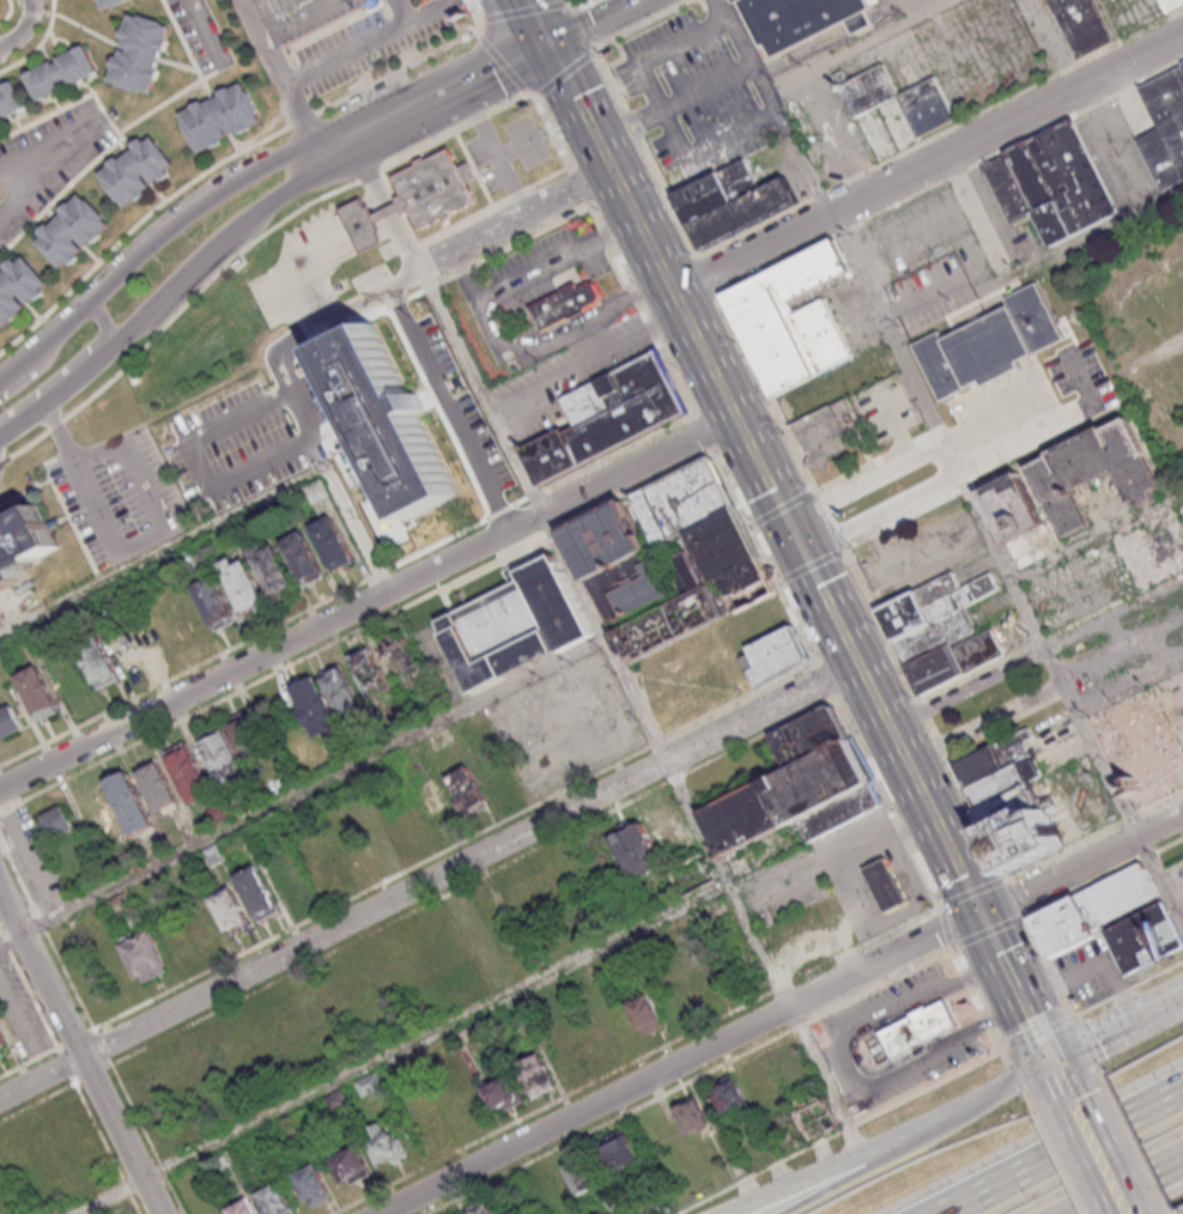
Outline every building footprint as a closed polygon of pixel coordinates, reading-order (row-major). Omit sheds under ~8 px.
[(130,0),(96,0),(101,12),(130,0)] [(377,0),(260,0),(283,45),(377,0)] [(845,20),(853,34),(872,24),(864,10),(872,7),(868,0),(736,0),(736,1),(740,1),(762,45),(766,43),(772,56),(845,20)] [(1078,59),(1049,0),(1097,0),(1116,38),(1078,59)] [(1166,13),(1160,0),(1182,0),(1182,5),(1166,13)] [(176,23),(171,35),(174,35),(169,49),(165,48),(160,63),(164,65),(159,78),(158,78),(153,90),(145,86),(144,89),(121,80),(122,79),(111,75),(116,63),(114,62),(117,50),(120,50),(122,43),(131,47),(132,45),(122,42),(126,34),(122,32),(126,20),(127,22),(132,8),(141,12),(142,10),(166,18),(165,19),(176,23)] [(24,72),(36,101),(100,76),(88,46),(24,72)] [(832,73),(838,85),(839,89),(853,115),(897,93),(884,62),(847,81),(841,69),(832,73)] [(1182,180),(1182,64),(1136,89),(1155,129),(1136,138),(1164,190),(1182,180)] [(897,93),(933,75),(954,120),(920,138),(897,93)] [(181,109),(192,103),(190,102),(205,95),(206,98),(220,91),(219,89),(232,81),(232,84),(244,78),(249,86),(250,86),(261,108),(259,108),(263,117),(251,123),(253,126),(241,132),(239,129),(233,133),(229,125),(228,126),(231,133),(223,138),(224,140),(214,146),(213,145),(201,150),(196,141),(195,142),(183,119),(186,119),(181,109)] [(28,110),(18,83),(0,90),(0,121),(28,110)] [(1051,244),(1116,212),(1073,121),(981,165),(982,168),(1013,230),(1038,218),(1051,244)] [(154,134),(176,162),(169,168),(172,171),(163,180),(162,176),(154,181),(147,172),(145,174),(152,183),(146,188),(148,192),(139,199),(138,198),(128,206),(121,198),(120,199),(105,180),(107,178),(101,171),(111,163),(110,162),(120,153),(121,156),(135,145),(133,142),(144,134),(147,139),(154,134)] [(450,146),(460,165),(469,160),(478,176),(469,181),(478,199),(453,211),(455,213),(447,217),(445,214),(421,225),(413,207),(406,211),(405,207),(378,220),(375,211),(399,199),(396,194),(404,192),(395,174),(419,162),(418,158),(425,154),(426,157),(450,146)] [(703,249),(750,225),(797,201),(784,176),(758,188),(745,160),(675,195),(703,249)] [(40,241),(63,265),(71,259),(75,262),(84,254),(80,251),(86,247),(78,238),(80,236),(89,244),(95,238),(97,241),(105,232),(104,231),(114,221),(107,214),(108,213),(91,196),(89,198),(83,192),(73,200),(72,199),(63,208),(65,210),(53,223),(50,220),(41,230),(46,235),(40,241)] [(342,205),(364,249),(384,238),(381,230),(383,229),(378,220),(375,211),(370,204),(368,205),(363,195),(342,205)] [(772,396),(854,356),(824,297),(794,312),(788,301),(850,269),(833,237),(721,293),(772,396)] [(5,328),(0,322),(0,276),(10,267),(7,265),(17,256),(22,261),(28,255),(51,280),(44,287),(48,291),(40,299),(37,297),(31,302),(23,293),(22,295),(29,304),(23,309),(25,312),(16,321),(14,318),(5,328)] [(530,304),(542,329),(592,306),(589,303),(602,297),(601,295),(603,293),(597,280),(594,281),(593,279),(582,284),(580,280),(530,304)] [(967,386),(981,380),(983,384),(1020,366),(1018,362),(1033,353),(1063,336),(1055,318),(1036,283),(1023,289),(1006,297),(1009,304),(942,339),(939,330),(914,344),(941,400),(956,393),(967,386)] [(408,518),(459,493),(413,402),(374,322),(323,347),(408,518)] [(526,449),(544,485),(691,412),(660,350),(564,397),(577,424),(526,449)] [(796,423),(812,455),(809,462),(825,467),(830,451),(850,442),(845,431),(859,424),(845,397),(796,423)] [(1127,417),(1103,429),(1102,425),(1051,451),(1052,455),(1029,467),(1045,503),(1048,502),(1064,535),(1087,523),(1070,490),(1115,467),(1132,502),(1160,487),(1143,453),(1145,453),(1127,417)] [(733,505),(710,456),(633,494),(657,544),(733,505)] [(1044,522),(1020,475),(1021,474),(1020,471),(978,492),(979,496),(981,494),(1006,542),(1044,522)] [(648,548),(639,533),(636,535),(626,516),(630,515),(624,502),(563,533),(587,578),(648,548)] [(26,577),(23,569),(38,560),(40,556),(60,545),(49,524),(40,503),(19,514),(13,511),(0,518),(0,590),(26,577)] [(684,595),(657,544),(733,505),(760,558),(708,584),(723,614),(631,661),(627,652),(623,654),(611,631),(684,595)] [(355,562),(334,514),(312,524),(333,571),(355,562)] [(1114,538),(1138,585),(1159,575),(1135,527),(1114,538)] [(303,586),(326,575),(304,529),(282,539),(303,586)] [(296,591),(274,538),(250,548),(272,601),(296,591)] [(587,578),(608,623),(669,593),(648,548),(587,578)] [(246,618),(269,607),(243,552),(220,563),(246,618)] [(443,621),(480,694),(596,637),(557,558),(530,571),(529,563),(504,576),(510,587),(443,621)] [(708,584),(723,614),(775,590),(760,558),(708,584)] [(894,641),(965,605),(999,588),(991,572),(960,587),(953,572),(917,589),(882,607),(879,608),(886,624),(894,641)] [(192,584),(214,632),(237,621),(216,573),(192,584)] [(965,605),(977,629),(952,642),(906,664),(897,644),(894,641),(965,605)] [(756,685),(808,658),(793,625),(739,651),(756,685)] [(426,675),(405,629),(377,642),(399,688),(426,675)] [(99,690),(121,678),(99,637),(77,649),(99,690)] [(906,664),(909,668),(915,680),(916,684),(922,694),(963,674),(1003,654),(997,639),(979,648),(973,637),(954,648),(952,642),(906,664)] [(340,718),(393,695),(373,647),(346,658),(347,661),(321,672),(340,718)] [(18,674),(38,721),(60,712),(39,664),(18,674)] [(341,726),(318,674),(290,687),(314,739),(341,726)] [(1130,809),(1182,786),(1182,756),(1180,748),(1148,762),(1137,737),(1164,725),(1151,693),(1120,707),(1118,701),(1089,714),(1130,809)] [(4,739),(27,726),(13,702),(0,709),(0,731),(4,739)] [(882,807),(837,703),(771,731),(789,771),(701,809),(722,856),(798,823),(806,840),(882,807)] [(200,739),(224,787),(250,774),(247,768),(273,755),(251,711),(226,723),(227,726),(200,739)] [(1032,735),(1023,740),(1027,749),(1032,747),(1036,753),(1031,755),(1019,761),(969,787),(956,761),(1029,726),(1032,735)] [(167,750),(190,805),(213,795),(190,740),(167,750)] [(161,814),(182,802),(157,755),(135,766),(161,814)] [(1019,761),(1021,765),(1033,758),(1043,776),(1029,783),(979,808),(969,787),(1019,761)] [(446,774),(465,812),(487,801),(468,763),(446,774)] [(434,827),(460,815),(437,765),(411,777),(434,827)] [(132,835),(155,824),(128,769),(105,780),(132,835)] [(1037,802),(1029,783),(979,808),(988,826),(1037,802)] [(988,826),(1008,867),(1063,839),(1055,820),(1069,814),(1063,800),(1056,803),(1051,795),(988,826)] [(75,828),(64,804),(41,815),(53,839),(75,828)] [(632,879),(663,865),(643,820),(612,834),(632,879)] [(885,913),(908,901),(886,856),(863,868),(885,913)] [(278,913),(259,864),(237,873),(255,921),(278,913)] [(1182,954),(1182,942),(1143,864),(1033,922),(1055,965),(1104,940),(1128,978),(1182,954)] [(228,932),(250,921),(233,885),(210,896),(228,932)] [(171,967),(149,928),(120,944),(142,984),(171,967)] [(627,1003),(644,1036),(666,1025),(650,992),(627,1003)] [(957,1025),(946,1000),(928,1007),(927,1004),(910,1013),(912,1015),(879,1031),(891,1054),(957,1025)] [(10,1048),(0,1029),(0,1053),(10,1048)] [(557,1081),(535,1054),(516,1069),(539,1096),(557,1081)] [(511,1072),(482,1085),(495,1114),(524,1102),(511,1072)] [(725,1115),(750,1103),(737,1076),(712,1089),(725,1115)] [(712,1123),(695,1095),(674,1107),(691,1136),(712,1123)] [(379,1166),(405,1158),(394,1119),(368,1127),(379,1166)] [(643,1161),(628,1128),(601,1139),(615,1173),(643,1161)] [(341,1185),(371,1176),(362,1145),(332,1154),(341,1185)] [(600,1186),(584,1155),(564,1165),(581,1196),(600,1186)] [(310,1208),(334,1198),(319,1162),(295,1172),(310,1208)] [(281,1181),(258,1192),(268,1213),(296,1213),(281,1181)] [(247,1195),(226,1207),(229,1213),(258,1213),(247,1195)]
